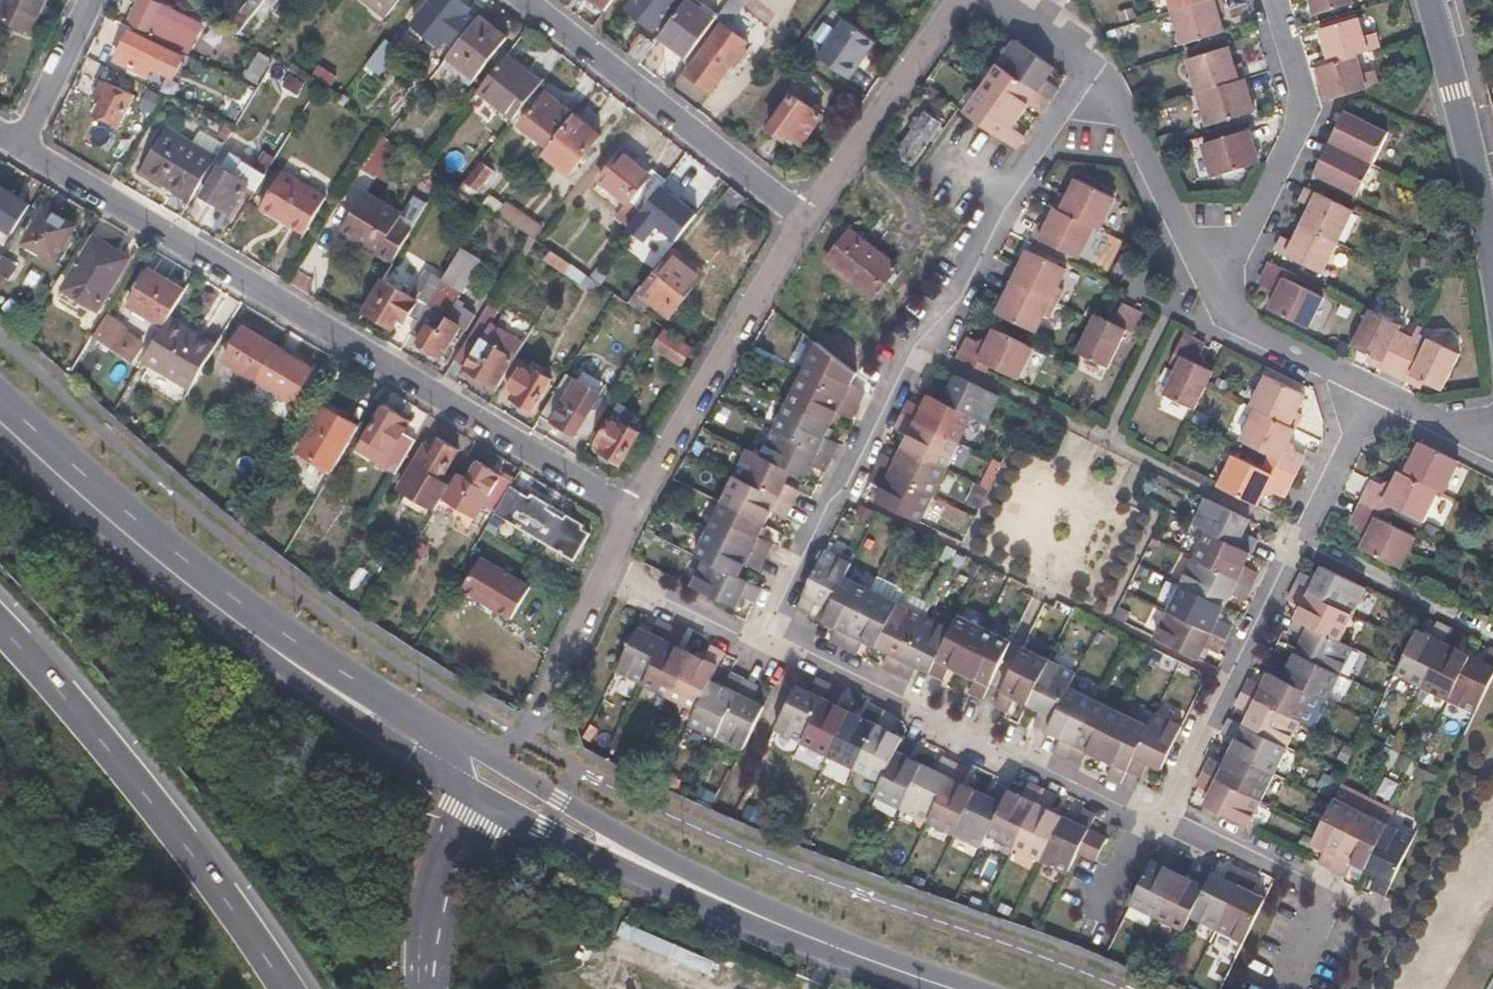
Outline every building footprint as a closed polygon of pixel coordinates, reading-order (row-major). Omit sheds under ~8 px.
[(0,6),(0,19),(31,32),(46,0),(3,0),(0,6)] [(149,0),(136,0),(126,20),(144,29),(143,31),(185,53),(199,25),(149,0)] [(262,0),(251,0),(228,29),(236,34),(262,0)] [(384,19),(398,0),(360,0),(384,19)] [(411,23),(438,45),(467,8),(456,0),(429,0),(411,23)] [(605,10),(612,0),(591,0),(605,10)] [(626,11),(653,32),(677,0),(634,0),(626,11)] [(713,20),(688,0),(686,0),(658,38),(685,59),(713,20)] [(713,20),(721,26),(686,73),(711,92),(748,46),(726,30),(748,0),(728,0),(713,20)] [(1212,0),(1165,0),(1169,13),(1212,0)] [(1169,13),(1179,47),(1221,34),(1216,17),(1221,15),(1217,0),(1212,0),(1169,13)] [(1314,15),(1351,4),(1350,0),(1310,0),(1314,15)] [(478,15),(445,56),(471,78),(505,36),(478,15)] [(843,20),(817,56),(848,79),(874,42),(843,20)] [(1353,56),(1377,50),(1372,32),(1360,36),(1355,20),(1319,30),(1329,63),(1353,56)] [(152,66),(172,76),(180,57),(127,31),(113,59),(147,76),(152,66)] [(812,46),(803,39),(791,56),(800,63),(812,46)] [(1048,101),(1057,88),(1044,79),(1052,67),(1015,40),(998,65),(1048,101)] [(1194,95),(1242,81),(1238,66),(1231,68),(1226,49),(1184,62),(1194,95)] [(255,54),(244,73),(254,80),(266,60),(255,54)] [(511,119),(537,85),(521,72),(524,69),(505,54),(476,91),(511,119)] [(1327,102),(1366,91),(1376,88),(1371,71),(1359,75),(1353,56),(1329,63),(1317,66),(1327,102)] [(316,65),(310,74),(328,85),(334,77),(316,65)] [(1040,112),(1048,101),(998,65),(981,89),(1018,115),(1027,103),(1040,112)] [(1206,137),(1255,122),(1242,81),(1194,95),(1206,137)] [(104,83),(96,99),(101,101),(95,114),(120,126),(134,97),(104,83)] [(1010,127),(1018,115),(981,89),(964,113),(1015,149),(1024,136),(1010,127)] [(518,124),(547,146),(571,114),(543,92),(518,124)] [(768,130),(785,143),(789,137),(801,146),(821,118),(792,96),(768,130)] [(597,134),(571,114),(547,146),(541,152),(566,172),(597,134)] [(896,154),(911,164),(939,124),(924,114),(896,154)] [(1329,144),(1373,166),(1388,136),(1344,114),(1329,144)] [(138,170),(188,200),(212,159),(164,129),(138,170)] [(1201,154),(1211,184),(1257,171),(1248,140),(1201,154)] [(1373,166),(1329,144),(1313,175),(1356,198),(1373,166)] [(627,226),(637,212),(659,185),(664,179),(651,169),(648,173),(622,152),(599,181),(624,201),(615,212),(623,218),(621,221),(627,226)] [(495,212),(500,205),(477,187),(490,171),(478,161),(458,186),(485,205),(495,212)] [(253,189),(262,175),(243,164),(235,178),(217,168),(200,196),(228,213),(246,185),(253,189)] [(283,168),(261,204),(303,231),(326,195),(283,168)] [(1087,226),(1093,229),(1109,197),(1076,181),(1067,199),(1062,196),(1054,211),(1087,226)] [(694,213),(659,185),(637,212),(673,240),(694,213)] [(1300,225),(1335,243),(1351,212),(1307,190),(1299,204),(1309,209),(1300,225)] [(362,230),(358,236),(369,243),(366,248),(391,263),(411,230),(398,222),(402,216),(366,193),(349,221),(362,230)] [(414,197),(402,216),(398,222),(411,230),(426,205),(414,197)] [(502,202),(500,205),(495,212),(529,235),(532,236),(539,228),(502,202)] [(44,209),(23,244),(54,262),(75,226),(44,209)] [(1087,226),(1054,211),(1045,229),(1039,226),(1033,240),(1071,259),(1087,226)] [(355,241),(358,236),(362,230),(349,221),(342,232),(355,241)] [(1335,243),(1300,225),(1291,244),(1281,239),(1275,251),(1319,274),(1335,243)] [(850,231),(827,261),(873,297),(896,268),(850,231)] [(355,241),(366,248),(369,243),(358,236),(355,241)] [(94,238),(63,291),(96,311),(128,259),(94,238)] [(414,320),(407,332),(416,338),(414,339),(440,356),(459,326),(464,329),(472,315),(460,307),(463,304),(456,299),(480,260),(459,247),(439,280),(414,320)] [(542,257),(564,271),(569,262),(548,248),(542,257)] [(1011,284),(1055,305),(1061,291),(1056,288),(1064,271),(1026,252),(1011,284)] [(670,253),(641,290),(670,313),(699,276),(670,253)] [(7,280),(16,267),(1,257),(0,259),(0,275),(7,280)] [(588,275),(569,262),(564,271),(579,282),(578,284),(591,293),(598,282),(588,275)] [(1299,278),(1269,263),(1259,284),(1275,293),(1267,309),(1306,329),(1322,298),(1296,285),(1299,278)] [(406,316),(414,320),(439,280),(422,269),(406,296),(380,280),(362,310),(392,328),(397,318),(402,322),(406,316)] [(161,327),(168,316),(183,291),(149,271),(128,308),(161,327)] [(1055,305),(1011,284),(995,314),(1034,333),(1041,319),(1046,321),(1055,305)] [(1089,322),(1074,352),(1106,369),(1120,340),(1128,344),(1140,317),(1119,306),(1110,324),(1092,316),(1089,322)] [(1390,377),(1408,341),(1394,334),(1398,327),(1367,312),(1349,348),(1380,364),(1376,371),(1390,377)] [(142,362),(189,389),(211,353),(187,339),(192,330),(168,316),(161,327),(142,362)] [(92,337),(130,364),(142,346),(124,334),(126,332),(104,317),(92,337)] [(483,330),(473,325),(451,362),(495,388),(522,342),(487,322),(483,330)] [(216,344),(192,330),(187,339),(211,353),(216,344)] [(224,363),(256,382),(276,349),(243,330),(224,363)] [(957,358),(984,372),(988,364),(1016,378),(1031,348),(994,330),(985,349),(966,339),(957,358)] [(662,331),(652,347),(679,364),(689,348),(662,331)] [(1192,410),(1204,387),(1211,372),(1195,364),(1203,347),(1183,337),(1170,364),(1175,367),(1162,395),(1192,410)] [(1408,341),(1390,377),(1405,385),(1408,378),(1439,393),(1457,356),(1426,342),(1423,348),(1408,341)] [(850,384),(855,373),(851,370),(818,344),(802,376),(857,403),(863,390),(850,384)] [(276,349),(256,382),(292,403),(311,369),(276,349)] [(522,364),(505,391),(510,394),(508,397),(529,410),(548,380),(522,364)] [(570,364),(539,416),(572,437),(588,411),(602,384),(570,364)] [(950,385),(935,379),(928,392),(972,415),(984,421),(997,394),(972,381),(955,373),(950,385)] [(851,416),(857,403),(802,376),(789,403),(831,423),(837,411),(851,416)] [(1254,412),(1292,430),(1298,418),(1294,415),(1302,397),(1264,378),(1249,409),(1254,412)] [(959,441),(972,415),(928,392),(920,406),(908,400),(902,412),(959,441)] [(830,457),(837,444),(824,438),(831,423),(789,403),(776,431),(830,457)] [(625,424),(631,415),(616,405),(591,444),(597,448),(595,450),(617,465),(637,433),(625,424)] [(381,468),(393,475),(415,440),(402,432),(408,422),(383,407),(358,450),(383,465),(381,468)] [(298,452),(331,472),(357,428),(324,408),(298,452)] [(946,467),(959,441),(902,412),(896,426),(909,432),(903,445),(946,467)] [(1265,465),(1290,478),(1300,457),(1283,449),(1292,430),(1254,412),(1238,443),(1268,458),(1265,465)] [(824,470),(830,457),(776,431),(763,456),(791,469),(804,475),(810,463),(824,470)] [(441,497),(452,480),(440,472),(454,449),(439,440),(429,455),(421,450),(398,488),(434,510),(441,497)] [(1437,493),(1443,496),(1459,464),(1420,444),(1411,463),(1406,460),(1399,474),(1437,493)] [(933,493),(946,467),(903,445),(896,459),(883,453),(877,465),(933,493)] [(791,502),(797,490),(784,483),(791,469),(763,456),(750,449),(736,477),(791,502)] [(1281,497),(1290,478),(1265,465),(1261,472),(1231,458),(1217,488),(1255,506),(1264,489),(1281,497)] [(489,521),(495,511),(509,487),(511,483),(477,463),(467,480),(456,474),(452,480),(441,497),(487,525),(489,521)] [(877,499),(920,520),(933,493),(877,465),(870,479),(884,485),(877,499)] [(1362,503),(1390,517),(1393,510),(1421,524),(1437,493),(1399,474),(1390,491),(1372,482),(1362,503)] [(784,516),(791,502),(736,477),(724,502),(766,523),(772,510),(784,516)] [(506,519),(539,538),(553,513),(545,509),(547,506),(531,496),(529,499),(509,487),(495,511),(507,518),(506,519)] [(1249,552),(1256,539),(1243,532),(1249,520),(1206,499),(1193,525),(1208,532),(1249,552)] [(765,556),(772,543),(759,537),(766,523),(724,502),(711,529),(765,556)] [(1390,517),(1362,503),(1352,522),(1369,531),(1361,548),(1399,568),(1414,538),(1386,523),(1390,517)] [(553,513),(539,538),(573,559),(587,534),(580,530),(582,527),(565,517),(563,520),(553,513)] [(483,530),(494,536),(499,527),(489,521),(487,525),(483,530)] [(746,563),(759,569),(765,556),(711,529),(698,555),(705,559),(739,576),(746,563)] [(490,542),(494,536),(483,530),(480,536),(490,542)] [(1242,565),(1249,552),(1208,532),(1194,559),(1249,587),(1257,572),(1242,565)] [(429,547),(417,540),(408,553),(420,562),(429,547)] [(830,606),(844,577),(850,564),(824,551),(817,565),(797,607),(811,614),(817,601),(830,606)] [(530,588),(480,558),(461,590),(511,619),(530,588)] [(747,597),(755,600),(762,587),(760,586),(739,576),(705,559),(693,587),(718,599),(740,609),(747,597)] [(1243,599),(1249,587),(1194,559),(1182,584),(1224,606),(1230,593),(1243,599)] [(1351,614),(1364,588),(1321,568),(1315,580),(1301,573),(1294,586),(1351,614)] [(829,640),(842,646),(870,590),(844,577),(830,606),(823,619),(836,626),(829,640)] [(1224,639),(1231,624),(1217,618),(1224,606),(1182,584),(1168,612),(1224,639)] [(1295,618),(1338,640),(1351,614),(1294,586),(1287,600),(1301,607),(1295,618)] [(863,640),(875,646),(896,603),(870,590),(842,646),(857,653),(863,640)] [(884,666),(895,671),(923,615),(896,603),(875,646),(890,653),(884,666)] [(1217,652),(1224,639),(1168,612),(1156,636),(1198,656),(1204,645),(1217,652)] [(916,665),(929,671),(950,628),(923,615),(895,671),(909,678),(916,665)] [(950,665),(962,671),(983,629),(956,616),(950,628),(929,671),(944,678),(950,665)] [(1352,647),(1338,640),(1295,618),(1289,632),(1301,639),(1296,651),(1339,673),(1352,647)] [(615,669),(642,682),(670,627),(657,621),(649,635),(637,627),(615,669)] [(1395,673),(1422,687),(1451,630),(1435,623),(1430,635),(1417,628),(1410,643),(1397,669),(1395,673)] [(642,682),(669,696),(690,653),(677,648),(683,634),(670,627),(642,682)] [(976,678),(970,691),(983,697),(995,672),(1010,642),(983,629),(962,671),(976,678)] [(1422,687),(1448,699),(1470,653),(1457,647),(1463,636),(1451,630),(1422,687)] [(669,696),(696,709),(710,680),(724,653),(710,646),(704,659),(690,653),(669,696)] [(1014,697),(1028,703),(1049,661),(1023,648),(995,705),(1008,711),(1014,697)] [(1470,653),(1448,699),(1474,712),(1492,673),(1492,651),(1489,649),(1484,660),(1470,653)] [(1326,699),(1339,673),(1296,651),(1289,664),(1276,658),(1270,671),(1313,693),(1326,699)] [(1034,723),(1048,730),(1069,687),(1075,674),(1049,661),(1028,703),(1041,709),(1034,723)] [(1300,719),(1313,693),(1270,671),(1263,685),(1249,678),(1243,691),(1300,719)] [(689,723),(715,736),(743,680),(730,674),(724,687),(710,680),(696,709),(689,723)] [(775,728),(800,740),(828,685),(815,679),(808,693),(796,686),(794,689),(775,728)] [(715,736),(742,749),(754,724),(763,707),(750,701),(757,687),(743,680),(715,736)] [(800,740),(828,754),(848,713),(835,706),(842,692),(828,685),(800,740)] [(1054,749),(1067,756),(1095,700),(1069,687),(1048,730),(1060,736),(1054,749)] [(1243,725),(1286,746),(1300,719),(1243,691),(1236,705),(1249,712),(1243,725)] [(1087,750),(1102,757),(1123,714),(1095,700),(1067,756),(1081,763),(1087,750)] [(828,754),(853,767),(882,712),(868,705),(862,719),(848,713),(828,754)] [(853,767),(881,781),(902,739),(889,732),(896,719),(882,712),(853,767)] [(1160,768),(1164,760),(1173,742),(1181,725),(1155,713),(1149,726),(1128,768),(1141,774),(1148,762),(1160,768)] [(1120,781),(1128,768),(1149,726),(1123,714),(1102,757),(1114,763),(1108,776),(1120,781)] [(1230,751),(1273,772),(1286,746),(1243,725),(1229,718),(1222,732),(1236,739),(1230,751)] [(874,793),(900,807),(921,765),(909,759),(915,745),(902,739),(881,781),(874,793)] [(1203,772),(1259,800),(1273,772),(1230,751),(1224,765),(1209,758),(1203,772)] [(900,807),(926,820),(954,764),(941,758),(935,772),(921,765),(900,807)] [(926,820),(953,833),(975,791),(962,785),(969,772),(954,764),(926,820)] [(1246,826),(1259,800),(1203,772),(1196,785),(1210,793),(1204,805),(1246,826)] [(987,831),(1014,845),(1042,790),(1028,783),(1021,797),(1008,790),(987,831)] [(980,846),(987,831),(1008,790),(994,784),(988,798),(975,791),(953,833),(980,846)] [(1332,799),(1359,812),(1366,799),(1339,786),(1332,799)] [(1014,845),(1039,857),(1060,817),(1048,811),(1055,796),(1042,790),(1014,845)] [(1317,862),(1331,868),(1359,812),(1332,799),(1331,801),(1318,829),(1311,843),(1324,849),(1317,862)] [(1359,812),(1385,825),(1392,812),(1366,799),(1359,812)] [(1066,871),(1077,852),(1088,829),(1095,816),(1081,809),(1073,824),(1060,817),(1039,857),(1066,871)] [(1352,863),(1364,869),(1385,825),(1359,812),(1331,868),(1346,876),(1352,863)] [(1371,888),(1383,894),(1411,838),(1385,825),(1364,869),(1377,876),(1371,888)] [(1130,902),(1157,916),(1178,873),(1166,867),(1172,854),(1158,847),(1130,902)] [(1182,928),(1189,914),(1210,872),(1197,866),(1191,879),(1178,873),(1157,916),(1182,928)] [(1189,914),(1215,927),(1243,873),(1230,866),(1224,879),(1210,872),(1189,914)] [(1251,892),(1257,879),(1243,873),(1215,927),(1242,940),(1264,898),(1251,892)] [(710,971),(716,956),(624,920),(618,936),(710,971)]
